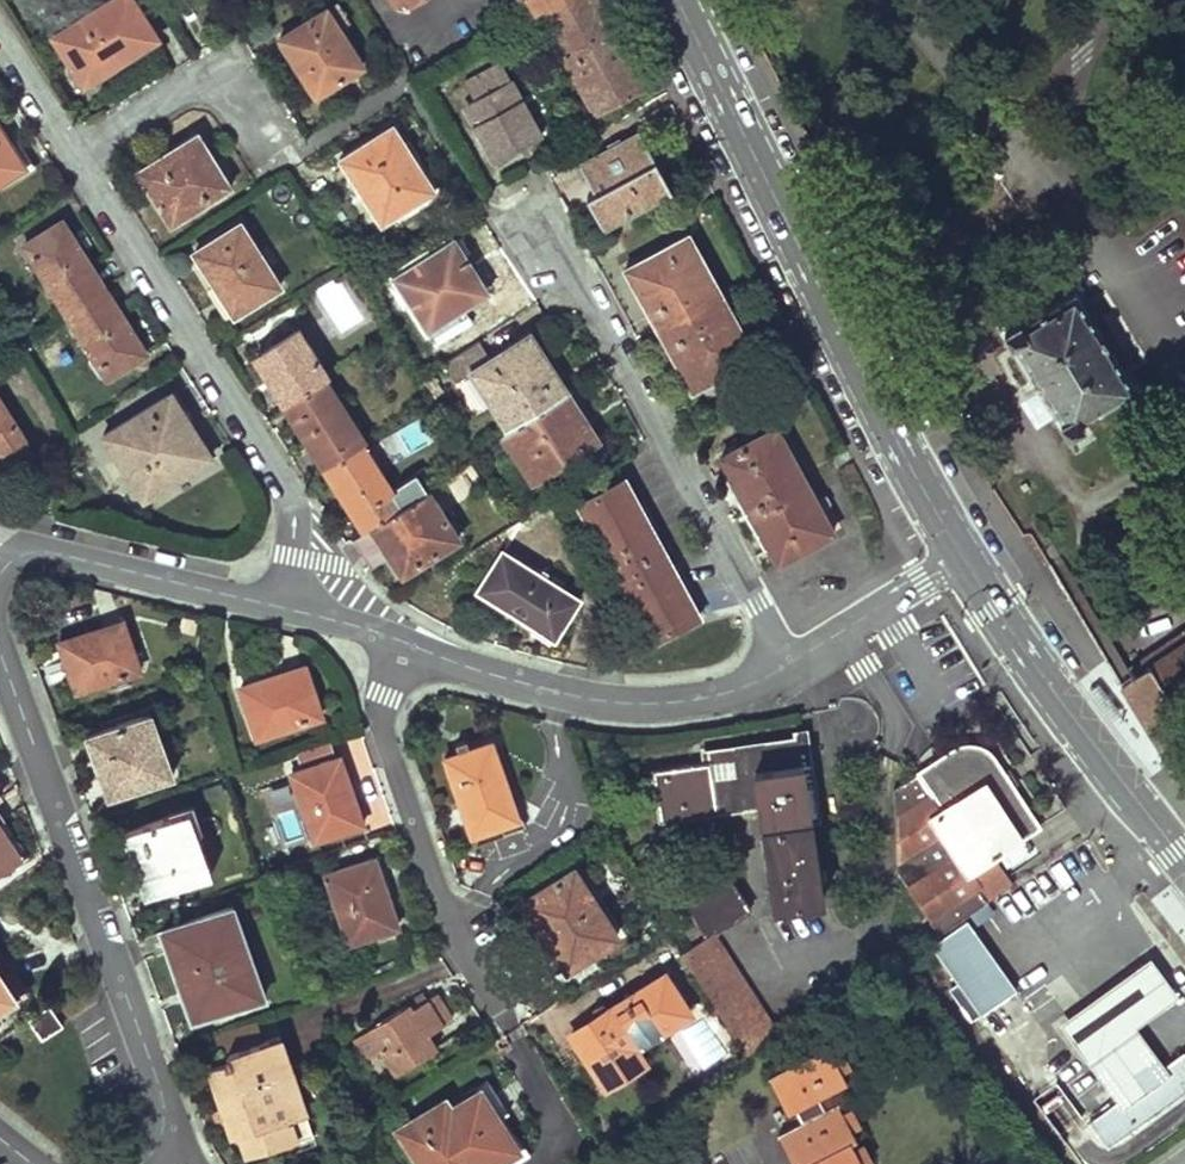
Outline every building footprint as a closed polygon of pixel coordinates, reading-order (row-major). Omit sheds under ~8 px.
[(132,0),(113,0),(56,36),(73,66),(67,69),(81,92),(118,70),(115,66),(157,39),(132,0)] [(397,5),(400,7),(404,8),(408,8),(421,0),(394,0),(397,5)] [(535,10),(553,0),(529,0),(535,10)] [(597,115),(646,89),(632,63),(597,0),(553,0),(535,10),(537,12),(597,115)] [(340,3),(328,10),(340,29),(352,21),(340,3)] [(305,76),(317,95),(363,66),(340,29),(328,10),(285,37),(296,54),(292,57),(305,76)] [(523,145),(541,135),(501,62),(475,76),(484,93),(474,99),(468,102),(466,110),(495,162),(514,151),(510,143),(519,138),(523,145)] [(475,76),(464,82),(474,99),(484,93),(475,76)] [(26,165),(14,147),(0,125),(0,181),(26,165)] [(407,164),(386,131),(342,159),(383,222),(434,190),(427,179),(419,167),(406,175),(402,168),(407,164)] [(670,190),(639,133),(581,164),(596,192),(587,197),(594,211),(603,228),(670,190)] [(167,212),(174,221),(231,184),(198,134),(158,159),(164,167),(147,178),(164,202),(161,205),(167,212)] [(514,151),(523,145),(519,138),(510,143),(514,151)] [(281,287),(241,224),(198,252),(218,283),(211,288),(221,305),(230,319),(281,287)] [(43,233),(24,244),(66,311),(102,289),(83,256),(64,226),(47,238),(43,233)] [(663,326),(723,293),(691,234),(669,246),(672,250),(629,272),(640,293),(653,315),(656,313),(663,326)] [(466,260),(454,240),(396,277),(428,330),(466,306),(460,297),(475,287),(460,263),(466,260)] [(102,289),(66,311),(107,376),(126,365),(122,359),(140,348),(128,329),(102,289)] [(757,355),(723,293),(663,326),(670,340),(667,342),(680,366),(690,384),(733,360),(736,365),(757,355)] [(1132,388),(1073,293),(1021,326),(1018,321),(1004,329),(1011,342),(1015,339),(1065,421),(1062,423),(1068,433),(1081,425),(1079,421),(1132,388)] [(328,377),(299,332),(256,359),(273,386),(285,404),(325,379),(328,377)] [(561,376),(532,332),(472,370),(509,428),(565,391),(558,378),(561,376)] [(325,379),(285,404),(303,434),(324,467),(361,444),(365,441),(325,379)] [(502,433),(534,480),(600,438),(586,416),(568,389),(565,391),(509,428),(502,433)] [(169,394),(104,435),(142,497),(169,481),(163,471),(204,449),(193,433),(169,394)] [(8,462),(29,450),(0,402),(0,448),(8,462)] [(776,425),(717,462),(778,571),(839,538),(776,425)] [(361,444),(324,467),(347,503),(364,531),(373,526),(402,506),(361,444)] [(660,546),(625,481),(580,505),(653,639),(698,616),(660,546)] [(402,506),(373,526),(386,546),(405,572),(458,537),(427,490),(402,506)] [(580,597),(503,553),(480,590),(538,625),(540,622),(557,635),(580,597)] [(102,627),(60,642),(72,673),(78,691),(142,669),(127,623),(104,631),(102,627)] [(1126,668),(1131,676),(1184,639),(1184,629),(1126,668)] [(1114,675),(1170,767),(1184,757),(1184,722),(1170,698),(1184,687),(1184,639),(1131,676),(1126,668),(1114,675)] [(244,687),(259,736),(321,716),(307,670),(287,677),(286,673),(266,680),(244,687)] [(152,713),(90,736),(100,766),(109,795),(172,774),(152,713)] [(804,735),(707,748),(709,762),(650,770),(656,821),(758,808),(770,903),(825,895),(804,735)] [(516,813),(491,741),(445,757),(473,833),(502,824),(505,829),(525,822),(521,812),(516,813)] [(1039,824),(991,753),(988,750),(980,746),(974,745),(966,746),(957,749),(945,757),(922,772),(896,788),(896,869),(940,933),(988,901),(968,871),(962,862),(976,852),(983,862),(1039,824)] [(356,789),(345,757),(293,775),(314,840),(361,825),(356,811),(350,791),(356,789)] [(295,807),(274,812),(282,848),(303,843),(295,807)] [(213,872),(191,810),(126,832),(139,870),(147,894),(213,872)] [(18,858),(4,837),(0,830),(0,870),(18,858)] [(1014,883),(995,854),(983,862),(976,852),(962,862),(968,871),(988,901),(1014,883)] [(392,892),(380,858),(327,875),(350,943),(399,927),(387,893),(392,892)] [(617,935),(575,869),(523,902),(548,942),(566,969),(569,967),(577,981),(601,966),(592,951),(617,935)] [(752,908),(727,871),(685,900),(707,934),(717,927),(718,930),(752,908)] [(685,900),(671,908),(693,942),(707,934),(685,900)] [(263,996),(234,906),(164,930),(183,988),(194,1020),(263,996)] [(1016,987),(967,919),(932,945),(980,1013),(1016,987)] [(710,937),(683,955),(747,1055),(781,1033),(724,945),(718,949),(710,937)] [(0,955),(0,1005),(23,990),(0,956),(0,955)] [(1176,995),(1150,958),(1128,973),(1061,1022),(1117,1100),(1127,1093),(1163,1066),(1135,1025),(1155,1010),(1176,995)] [(599,1015),(573,1032),(601,1076),(640,1051),(636,1046),(690,1011),(664,972),(599,1015)] [(428,1039),(453,1023),(436,997),(412,1013),(408,1008),(350,1044),(363,1065),(368,1062),(375,1072),(385,1066),(394,1080),(437,1053),(428,1039)] [(47,1008),(29,1021),(41,1041),(60,1028),(47,1008)] [(280,1037),(268,1041),(295,1120),(289,1122),(296,1140),(314,1134),(280,1037)] [(243,1137),(249,1157),(296,1140),(289,1122),(295,1120),(268,1041),(230,1054),(233,1061),(212,1070),(222,1106),(227,1119),(235,1139),(243,1137)] [(846,1080),(828,1045),(769,1076),(788,1111),(794,1107),(817,1095),(846,1080)] [(640,1051),(601,1076),(609,1087),(647,1063),(640,1051)] [(1179,1055),(1163,1066),(1127,1093),(1129,1096),(1183,1059),(1179,1055)] [(1183,1059),(1129,1096),(1127,1093),(1117,1100),(1089,1119),(1107,1145),(1184,1090),(1184,1062),(1183,1059)] [(398,1130),(420,1163),(492,1163),(517,1148),(498,1118),(506,1112),(497,1097),(488,1084),(449,1109),(444,1100),(398,1130)] [(825,1109),(817,1095),(794,1107),(801,1122),(825,1109)] [(838,1102),(825,1109),(801,1122),(779,1133),(794,1163),(862,1163),(851,1141),(855,1138),(838,1102)] [(222,1106),(211,1110),(215,1123),(227,1119),(222,1106)]
